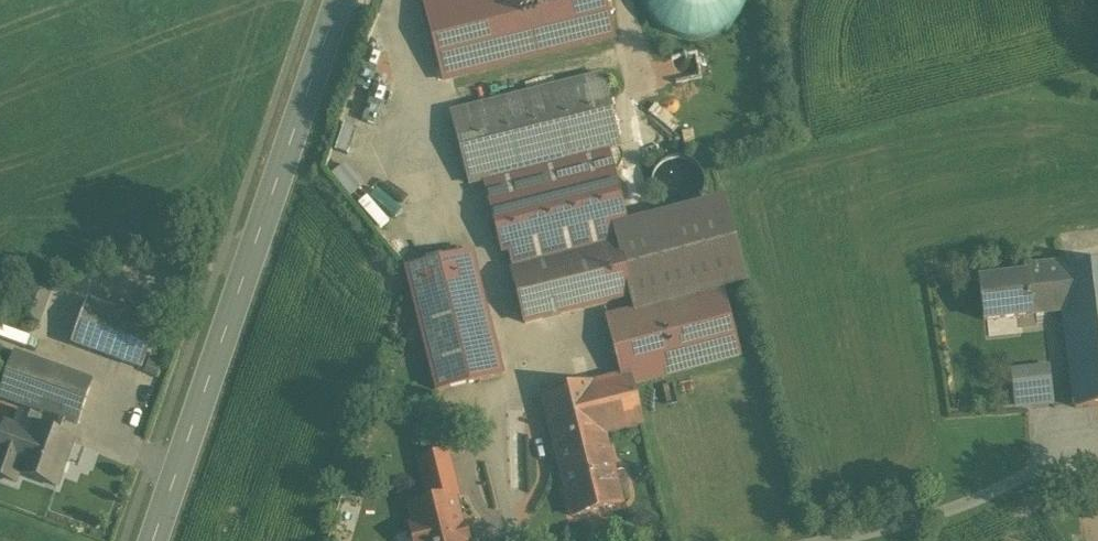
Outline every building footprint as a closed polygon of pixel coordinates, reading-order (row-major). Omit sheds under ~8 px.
[(443,80),(614,37),(605,0),(423,0),(443,80)] [(662,36),(757,21),(754,0),(657,0),(662,36)] [(678,77),(706,72),(702,52),(675,57),(678,77)] [(607,148),(618,145),(601,75),(451,113),(469,183),(483,180),(607,148)] [(363,96),(354,93),(350,105),(359,108),(363,96)] [(509,253),(626,223),(607,148),(483,180),(501,255),(509,253)] [(675,210),(684,210),(693,206),(698,200),(702,194),(704,186),(703,178),(701,171),(696,165),(689,160),(682,158),(674,158),(667,160),(660,164),(655,170),(652,177),(651,184),(652,192),(656,199),(661,205),(668,209),(675,210)] [(338,171),(356,193),(371,180),(353,159),(338,171)] [(626,223),(509,253),(514,272),(511,272),(524,324),(629,296),(633,310),(722,286),(745,281),(723,198),(693,206),(684,210),(675,210),(626,223)] [(471,253),(405,269),(414,305),(436,391),(502,375),(471,253)] [(1024,268),(1025,275),(1027,274),(1029,288),(1060,284),(1058,270),(1061,270),(1060,264),(1024,268)] [(1058,270),(1060,284),(1063,311),(1075,409),(1097,406),(1097,265),(1061,270),(1058,270)] [(982,320),(1063,311),(1060,284),(1029,288),(1027,274),(1025,275),(978,280),(982,320)] [(12,312),(39,322),(52,287),(25,277),(12,312)] [(541,396),(553,442),(603,429),(604,435),(642,425),(631,384),(740,356),(722,286),(633,310),(606,317),(621,375),(541,396)] [(88,300),(72,345),(140,370),(157,325),(88,300)] [(17,327),(14,339),(44,347),(47,336),(17,327)] [(77,424),(92,383),(14,355),(0,394),(0,397),(41,411),(60,418),(77,424)] [(1045,365),(1009,369),(1013,405),(1049,401),(1045,365)] [(56,487),(72,441),(54,435),(60,418),(41,411),(38,419),(21,413),(11,443),(0,439),(0,478),(15,483),(19,474),(56,487)] [(603,429),(553,442),(571,517),(622,504),(604,435),(603,429)] [(419,460),(429,502),(453,497),(450,488),(455,487),(447,453),(419,460)] [(464,526),(460,527),(453,497),(429,502),(410,507),(415,526),(411,527),(414,540),(468,540),(464,526)]
